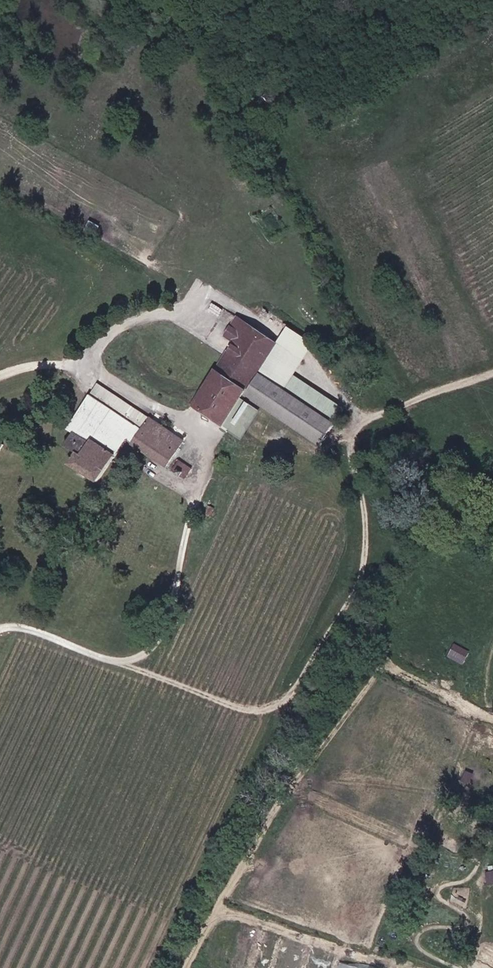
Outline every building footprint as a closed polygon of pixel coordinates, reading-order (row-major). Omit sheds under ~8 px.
[(236,345),(194,409),(223,429),(239,441),(258,411),(242,400),(276,345),(248,327),(236,320),(225,339),(236,345)] [(292,332),(263,377),(260,375),(246,397),(323,446),(337,423),(335,422),(344,408),(293,376),(313,345),(292,332)] [(92,400),(106,409),(113,400),(98,391),(92,400)] [(188,447),(152,425),(113,400),(106,409),(92,400),(71,431),(93,445),(91,449),(75,439),(67,451),(78,458),(71,469),(101,487),(129,445),(170,471),(188,447)] [(93,445),(71,431),(68,434),(75,439),(91,449),(93,445)] [(193,473),(183,467),(177,476),(187,482),(193,473)] [(455,642),(449,657),(466,664),(472,649),(455,642)] [(237,926),(226,967),(268,967),(277,936),(237,926)] [(282,941),(275,967),(301,967),(306,947),(282,941)] [(311,951),(307,967),(333,967),(336,957),(311,951)]
